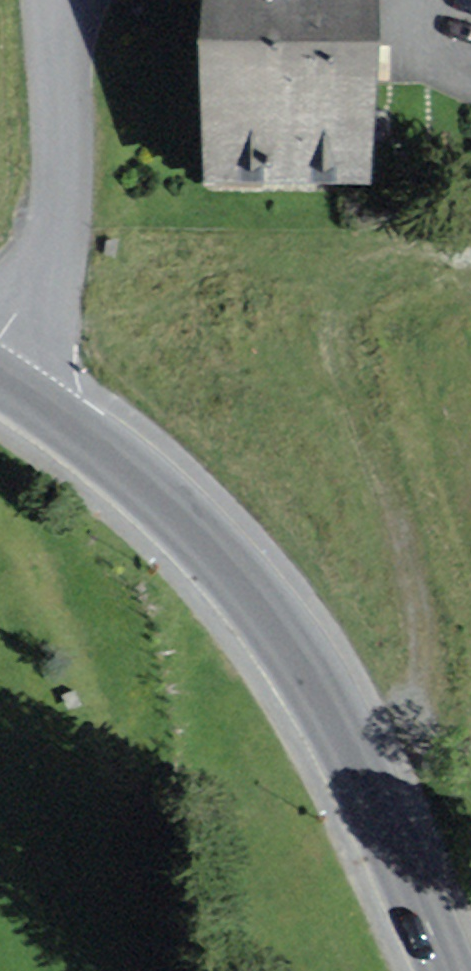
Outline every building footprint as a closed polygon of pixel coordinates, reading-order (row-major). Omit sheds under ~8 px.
[(373,0),(208,0),(205,193),(370,196),(373,0)]
